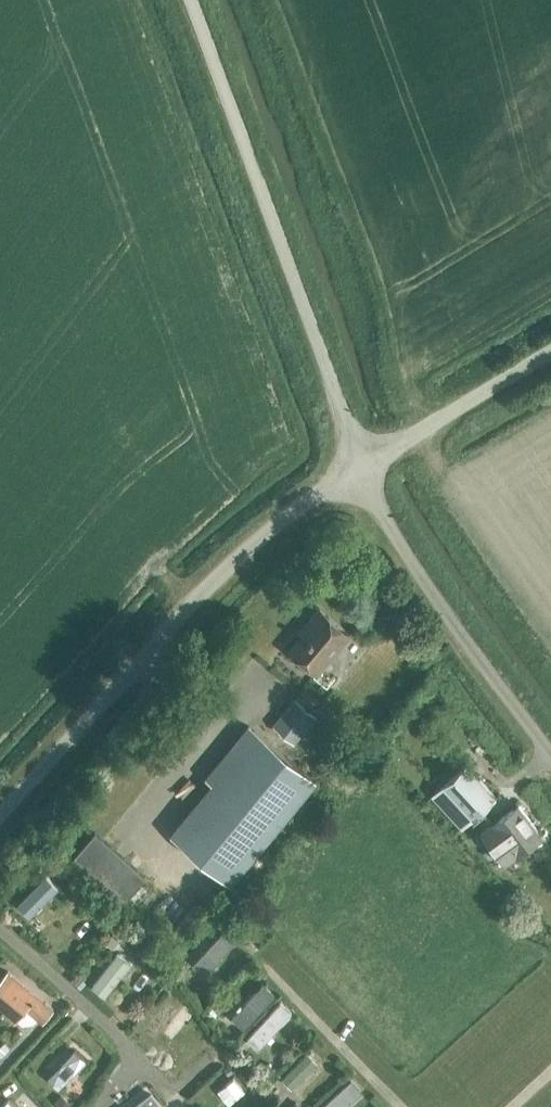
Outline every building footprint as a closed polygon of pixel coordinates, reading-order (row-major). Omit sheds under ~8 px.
[(291,649),(318,671),(349,632),(320,608),(308,622),(311,625),(291,649)] [(273,724),(294,741),(315,715),(295,698),(273,724)] [(173,831),(233,881),(316,780),(249,725),(207,775),(214,781),(173,831)] [(434,792),(461,823),(497,791),(469,760),(434,792)] [(479,825),(504,859),(541,833),(516,799),(479,825)] [(77,854),(127,897),(146,876),(96,832),(77,854)] [(37,1012),(47,1000),(8,968),(0,978),(0,1004),(17,1018),(27,1005),(37,1012)]
